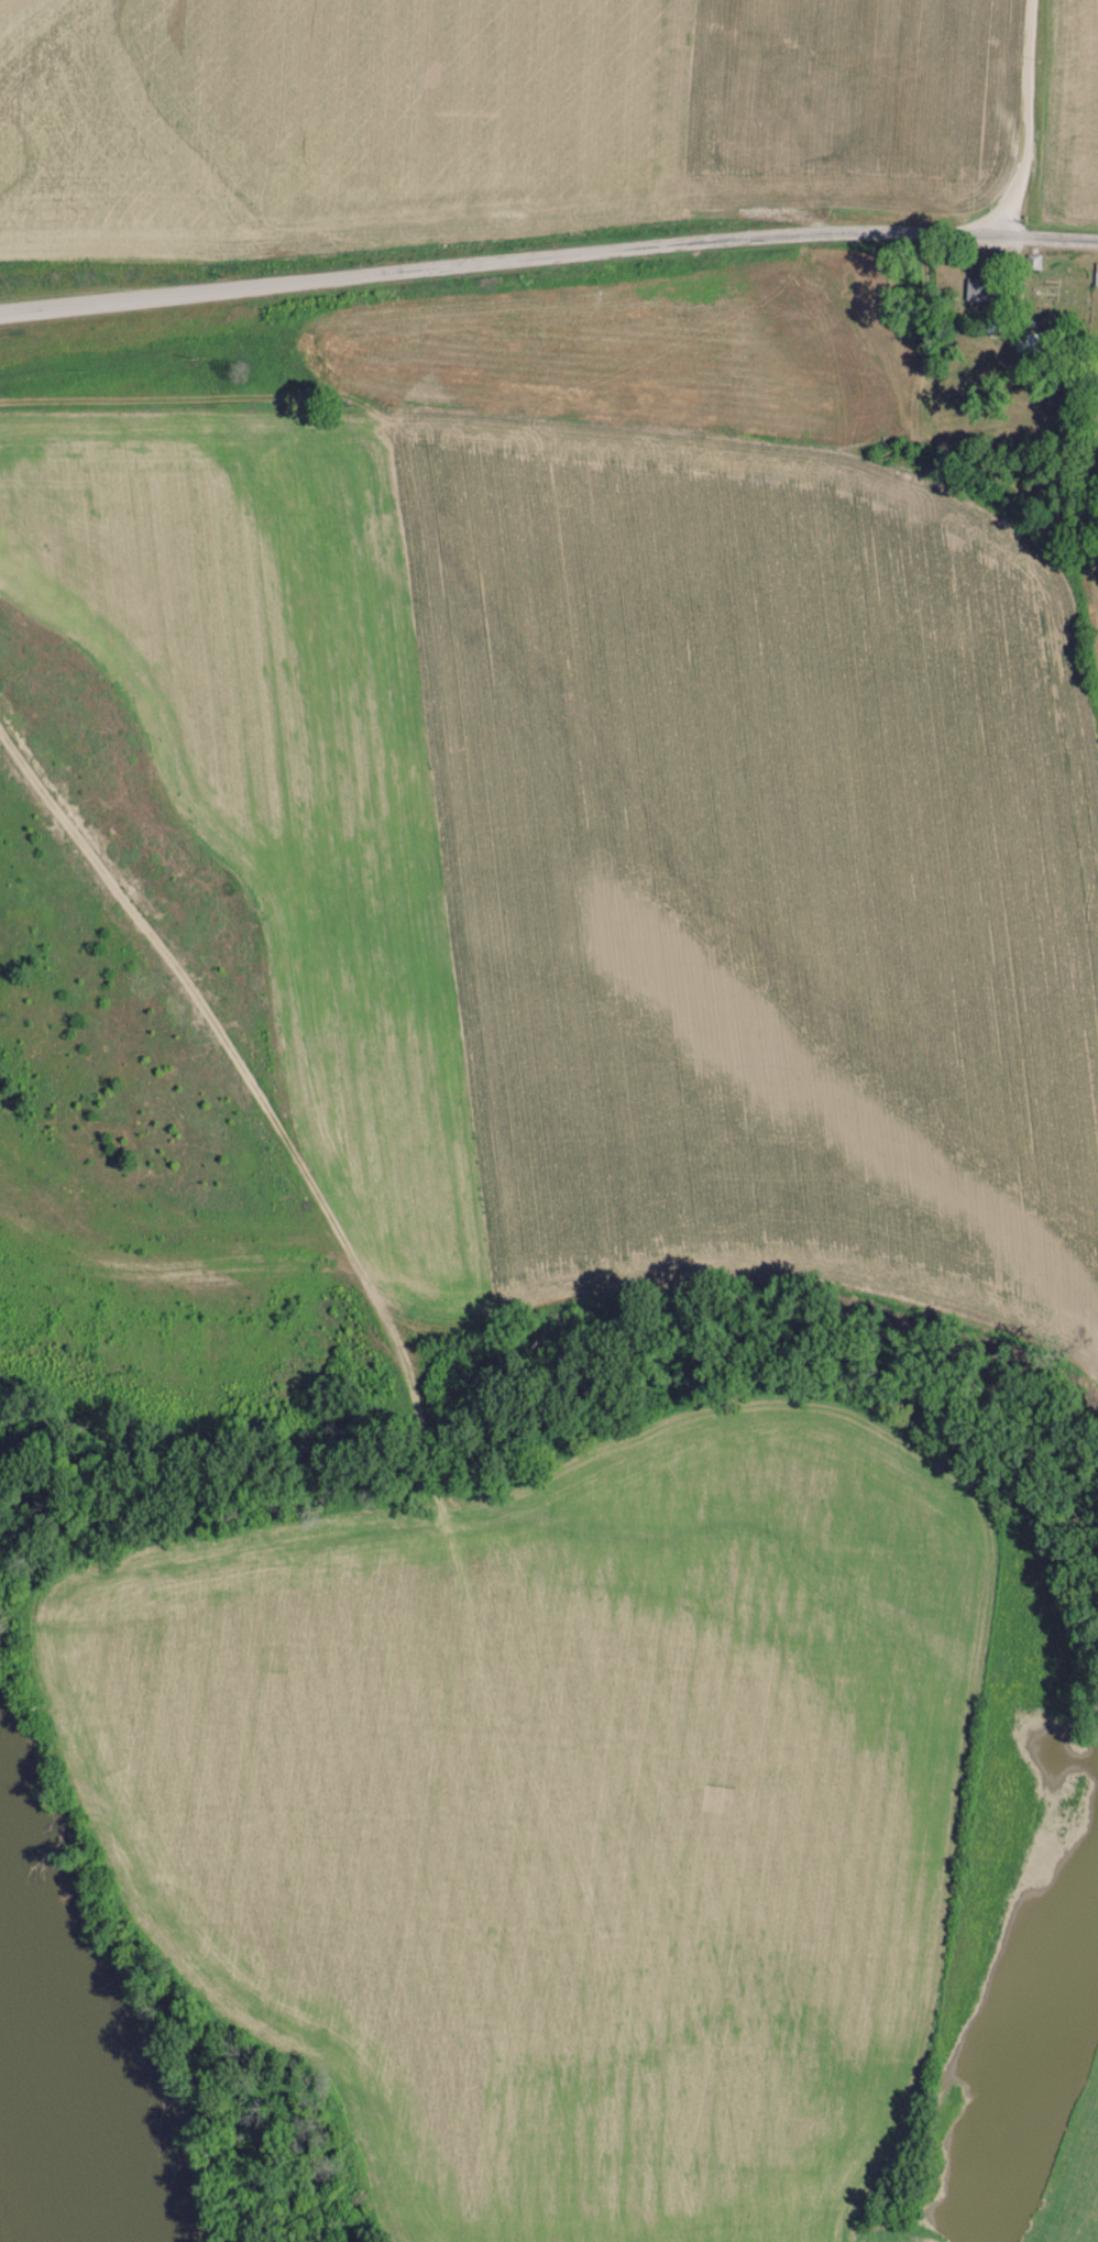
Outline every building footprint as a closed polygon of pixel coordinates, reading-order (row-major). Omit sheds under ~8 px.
[(1026,253),(1041,253),(1041,268),(1026,268),(1026,253)] [(966,277),(993,279),(992,300),(965,299),(966,277)] [(987,315),(996,315),(996,334),(986,334),(987,315)] [(1015,333),(1048,331),(1050,350),(1015,351),(1015,333)]
